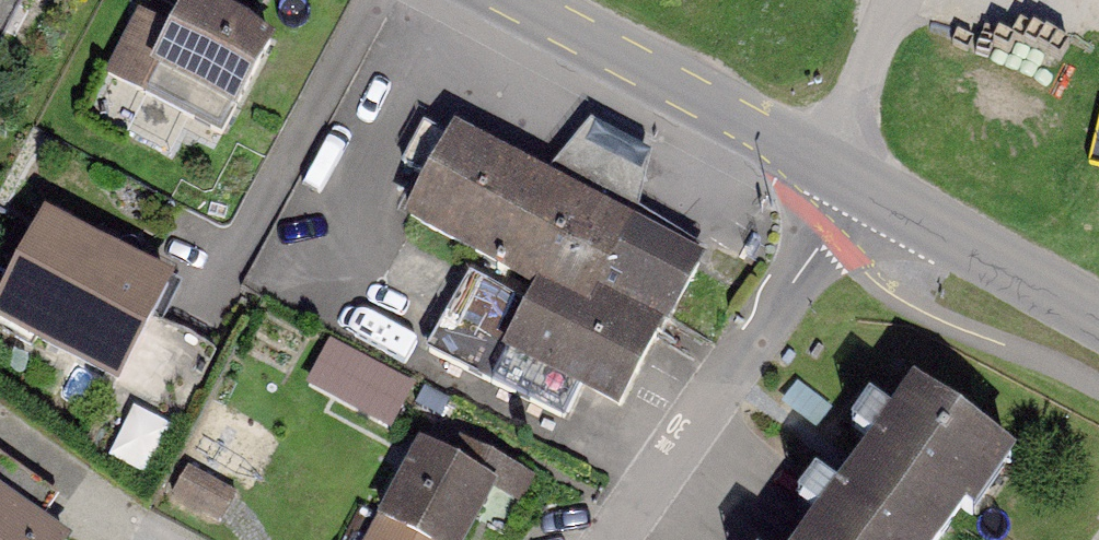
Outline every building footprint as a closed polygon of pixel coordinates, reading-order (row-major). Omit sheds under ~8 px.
[(132,14),(92,101),(219,159),(273,41),(183,0),(182,0),(168,30),(132,14)] [(693,264),(453,141),(411,216),(567,300),(555,321),(469,280),(427,354),(562,413),(579,386),(618,404),(693,264)] [(0,291),(0,331),(100,385),(152,287),(35,225),(0,291)] [(335,340),(309,393),(395,436),(422,383),(335,340)] [(804,539),(954,539),(1000,473),(899,404),(804,539)] [(383,517),(428,539),(472,539),(502,483),(422,442),(383,517)] [(0,477),(0,539),(76,539),(80,534),(0,477)]
